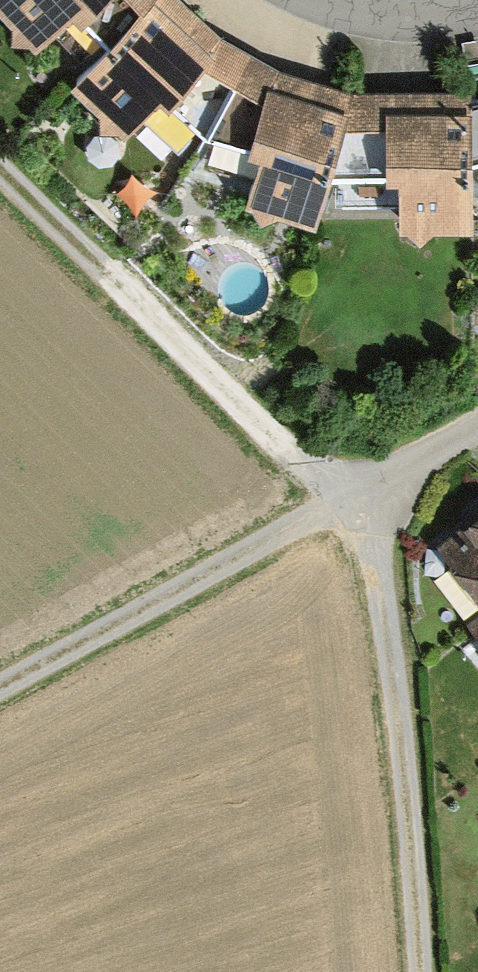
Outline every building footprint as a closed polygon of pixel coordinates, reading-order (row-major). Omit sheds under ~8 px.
[(162,0),(0,0),(0,16),(15,33),(12,49),(29,48),(35,54),(72,24),(81,33),(87,28),(110,51),(162,0)] [(72,89),(101,117),(101,136),(119,134),(125,141),(162,103),(207,139),(252,59),(222,42),(178,0),(162,0),(110,51),(72,89)] [(330,182),(356,97),(280,75),(252,59),(207,139),(251,153),(247,163),(260,165),(246,211),(253,213),(261,228),(278,220),(316,233),(330,182)] [(473,105),(473,96),(356,97),(330,182),(385,182),(385,188),(399,187),(400,235),(409,235),(421,248),(435,236),(474,236),(474,167),(473,105)] [(437,537),(477,589),(477,506),(437,537)] [(477,629),(477,612),(470,618),(477,629)]
